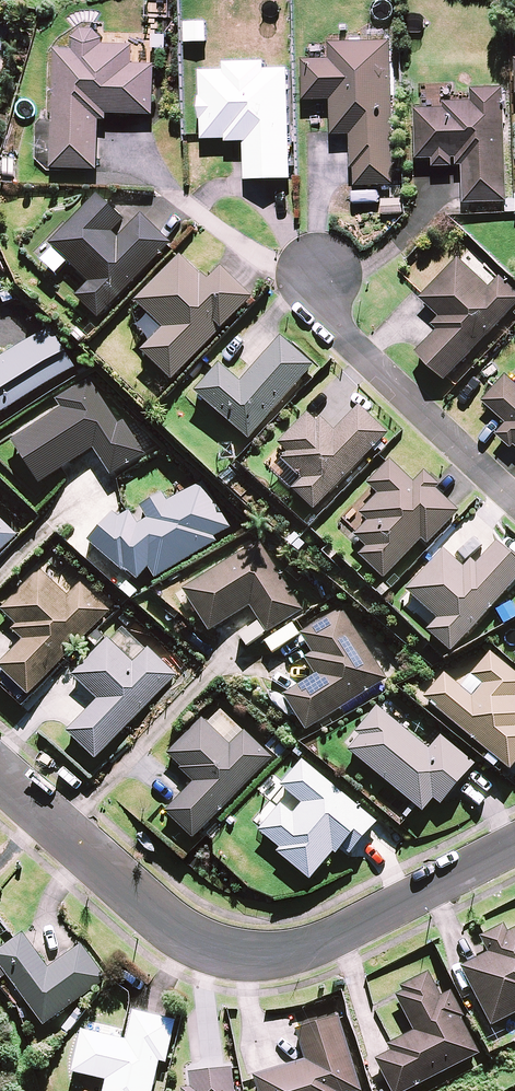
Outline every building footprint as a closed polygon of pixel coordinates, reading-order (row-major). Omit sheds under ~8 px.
[(74,47),(57,46),(53,167),(99,168),(101,118),(108,119),(108,112),(155,114),(156,62),(134,62),(134,44),(104,43),(104,37),(95,28),(83,28),(74,36),(74,47)] [(394,184),(391,40),(330,41),(331,57),(303,58),(304,99),(332,98),(332,134),(351,133),(352,167),(356,167),(356,184),(394,184)] [(225,68),(201,69),(201,95),(200,95),(201,119),(202,119),(202,138),(226,138),(226,140),(244,140),(245,179),(291,178),(288,67),(265,67),(265,60),(225,61),(225,68)] [(507,200),(503,85),(473,86),(473,99),(444,100),(445,106),(417,107),(418,158),(433,158),(434,166),(453,165),(453,156),(457,156),(457,165),(464,165),(465,202),(507,200)] [(75,296),(97,317),(170,241),(141,214),(118,238),(112,233),(124,220),(96,194),(48,244),(88,282),(75,296)] [(141,351),(172,381),(252,297),(220,267),(208,279),(202,274),(201,275),(180,255),(135,302),(163,328),(141,351)] [(446,378),(514,306),(514,288),(501,275),(491,285),(459,255),(420,296),(440,315),(433,322),(439,328),(417,350),(446,378)] [(0,358),(0,414),(75,368),(49,327),(0,358)] [(194,392),(249,439),(313,365),(280,336),(240,382),(219,363),(194,392)] [(12,441),(40,484),(94,449),(111,476),(145,453),(123,420),(118,423),(88,379),(56,400),(61,408),(12,441)] [(291,490),(313,510),(388,433),(359,405),(335,430),(321,417),(317,421),(307,413),(278,444),(287,453),(281,459),(302,479),(291,490)] [(504,432),(514,442),(514,420),(504,432)] [(359,555),(384,579),(421,540),(427,545),(460,511),(437,489),(440,485),(425,471),(414,482),(390,459),(367,483),(378,494),(359,513),(367,521),(354,535),(366,547),(359,555)] [(113,512),(88,541),(123,571),(125,569),(138,579),(148,567),(155,578),(216,541),(213,536),(230,526),(203,481),(168,501),(163,493),(140,506),(148,519),(138,525),(130,511),(119,517),(113,512)] [(17,534),(0,518),(0,551),(17,534)] [(258,541),(182,589),(210,632),(250,606),(268,633),(303,611),(258,541)] [(451,651),(514,581),(514,558),(497,541),(476,564),(471,559),(464,567),(443,549),(406,590),(438,619),(427,630),(451,651)] [(28,695),(109,610),(80,582),(68,595),(40,568),(1,609),(17,625),(12,630),(23,640),(0,664),(0,668),(28,695)] [(283,695),(306,730),(387,678),(341,607),(300,633),(312,652),(304,657),(315,674),(283,695)] [(67,732),(95,759),(176,674),(148,647),(133,662),(108,638),(72,675),(98,699),(67,732)] [(423,697),(510,770),(514,764),(514,672),(490,651),(471,674),(482,684),(472,695),(445,672),(423,697)] [(360,736),(348,749),(423,811),(434,799),(441,805),(475,764),(441,735),(429,749),(377,706),(355,732),(360,736)] [(165,812),(193,838),(271,756),(244,730),(230,744),(201,717),(167,754),(181,767),(180,769),(194,782),(165,812)] [(277,852),(310,879),(333,852),(336,854),(342,847),(350,854),(377,822),(301,760),(280,785),(302,803),(293,813),(281,803),(259,831),(280,848),(277,852)] [(492,1025),(514,1013),(514,928),(508,931),(505,924),(481,936),(489,952),(462,966),(492,1025)] [(44,1025),(107,979),(81,944),(49,968),(23,933),(0,950),(0,965),(44,1025)] [(395,994),(414,1031),(391,1043),(388,1044),(391,1051),(375,1059),(392,1090),(406,1090),(480,1053),(462,1018),(465,1017),(452,990),(442,995),(429,971),(401,986),(403,990),(395,994)] [(168,1018),(134,1011),(127,1040),(82,1030),(72,1073),(106,1080),(104,1090),(152,1090),(168,1018)] [(258,1090),(361,1090),(362,1090),(340,1016),(296,1029),(305,1059),(253,1074),(254,1078),(258,1090)] [(189,1072),(191,1087),(181,1088),(181,1090),(234,1090),(232,1067),(189,1072)]
